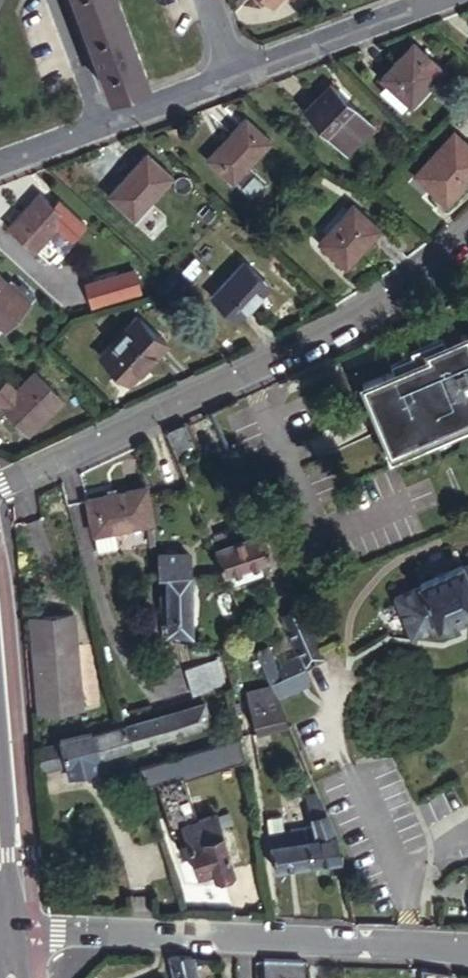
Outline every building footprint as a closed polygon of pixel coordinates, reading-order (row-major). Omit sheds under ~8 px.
[(122,0),(80,0),(98,49),(93,51),(93,59),(101,56),(115,94),(152,81),(122,0)] [(383,78),(388,83),(410,103),(413,106),(445,72),(415,44),(383,78)] [(402,112),(410,103),(388,83),(380,92),(402,112)] [(377,128),(332,85),(305,114),(350,156),(377,128)] [(270,140),(246,118),(208,158),(233,181),(270,140)] [(455,130),(416,172),(439,195),(445,189),(452,196),(467,179),(467,142),(455,130)] [(174,178),(148,154),(112,194),(137,218),(174,178)] [(447,202),(452,196),(445,189),(439,195),(447,202)] [(56,207),(43,195),(12,228),(37,251),(58,228),(74,242),(89,227),(66,206),(61,211),(56,207)] [(61,202),(56,207),(61,211),(66,206),(61,202)] [(381,228),(355,204),(321,242),(347,266),(381,228)] [(269,286),(244,262),(214,296),(239,319),(269,286)] [(80,281),(89,307),(140,289),(131,263),(80,281)] [(0,276),(0,325),(7,331),(31,305),(29,303),(35,297),(23,285),(20,288),(14,283),(11,287),(0,276)] [(167,346),(141,320),(105,359),(132,385),(167,346)] [(353,382),(380,449),(467,414),(467,336),(353,382)] [(37,372),(22,389),(5,407),(30,433),(63,399),(37,372)] [(5,407),(22,389),(10,378),(0,388),(0,402),(5,407)] [(179,428),(166,434),(179,464),(193,458),(179,428)] [(154,525),(149,488),(88,500),(93,535),(95,534),(114,531),(154,525)] [(241,527),(212,539),(214,546),(221,568),(226,582),(229,587),(265,572),(261,560),(273,555),(264,531),(245,539),(241,527)] [(114,531),(95,534),(98,551),(117,548),(114,531)] [(154,576),(192,574),(191,556),(185,551),(157,552),(154,576)] [(463,568),(455,551),(413,571),(421,588),(395,601),(412,638),(438,626),(440,628),(467,616),(467,566),(463,568)] [(195,634),(192,574),(154,576),(157,632),(195,634)] [(323,663),(301,608),(292,612),(295,620),(286,625),(305,671),(323,663)] [(82,712),(74,619),(32,622),(38,716),(82,712)] [(256,652),(271,686),(281,682),(268,646),(256,652)] [(197,695),(230,685),(220,660),(189,669),(197,695)] [(302,673),(281,682),(271,686),(278,702),(309,688),(302,673)] [(271,686),(247,692),(256,735),(289,729),(278,702),(271,686)] [(207,700),(128,725),(132,741),(133,745),(213,721),(207,700)] [(128,725),(125,716),(60,740),(68,764),(133,745),(132,741),(128,725)] [(68,764),(60,740),(40,747),(45,771),(68,764)] [(159,777),(167,814),(190,809),(182,773),(159,777)] [(340,846),(315,788),(302,793),(316,824),(307,825),(313,862),(342,860),(340,846)] [(225,833),(220,815),(185,826),(190,844),(225,833)] [(313,862),(307,825),(293,827),(285,828),(283,816),(267,819),(275,866),(313,862)] [(235,869),(225,833),(190,844),(198,872),(213,867),(215,875),(235,869)] [(173,958),(177,977),(199,977),(195,958),(173,958)] [(266,960),(268,977),(303,977),(302,962),(266,960)]
